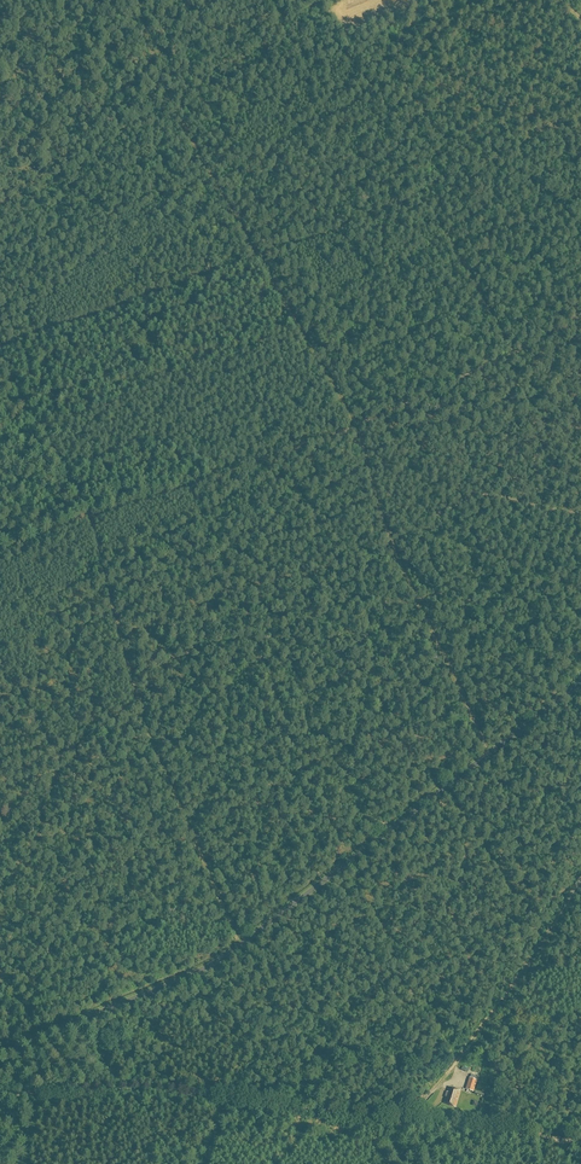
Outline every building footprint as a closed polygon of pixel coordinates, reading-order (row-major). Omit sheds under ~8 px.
[(466,1089),(474,1091),(479,1076),(471,1074),(466,1089)] [(448,1087),(443,1102),(455,1106),(460,1090),(448,1087)]
